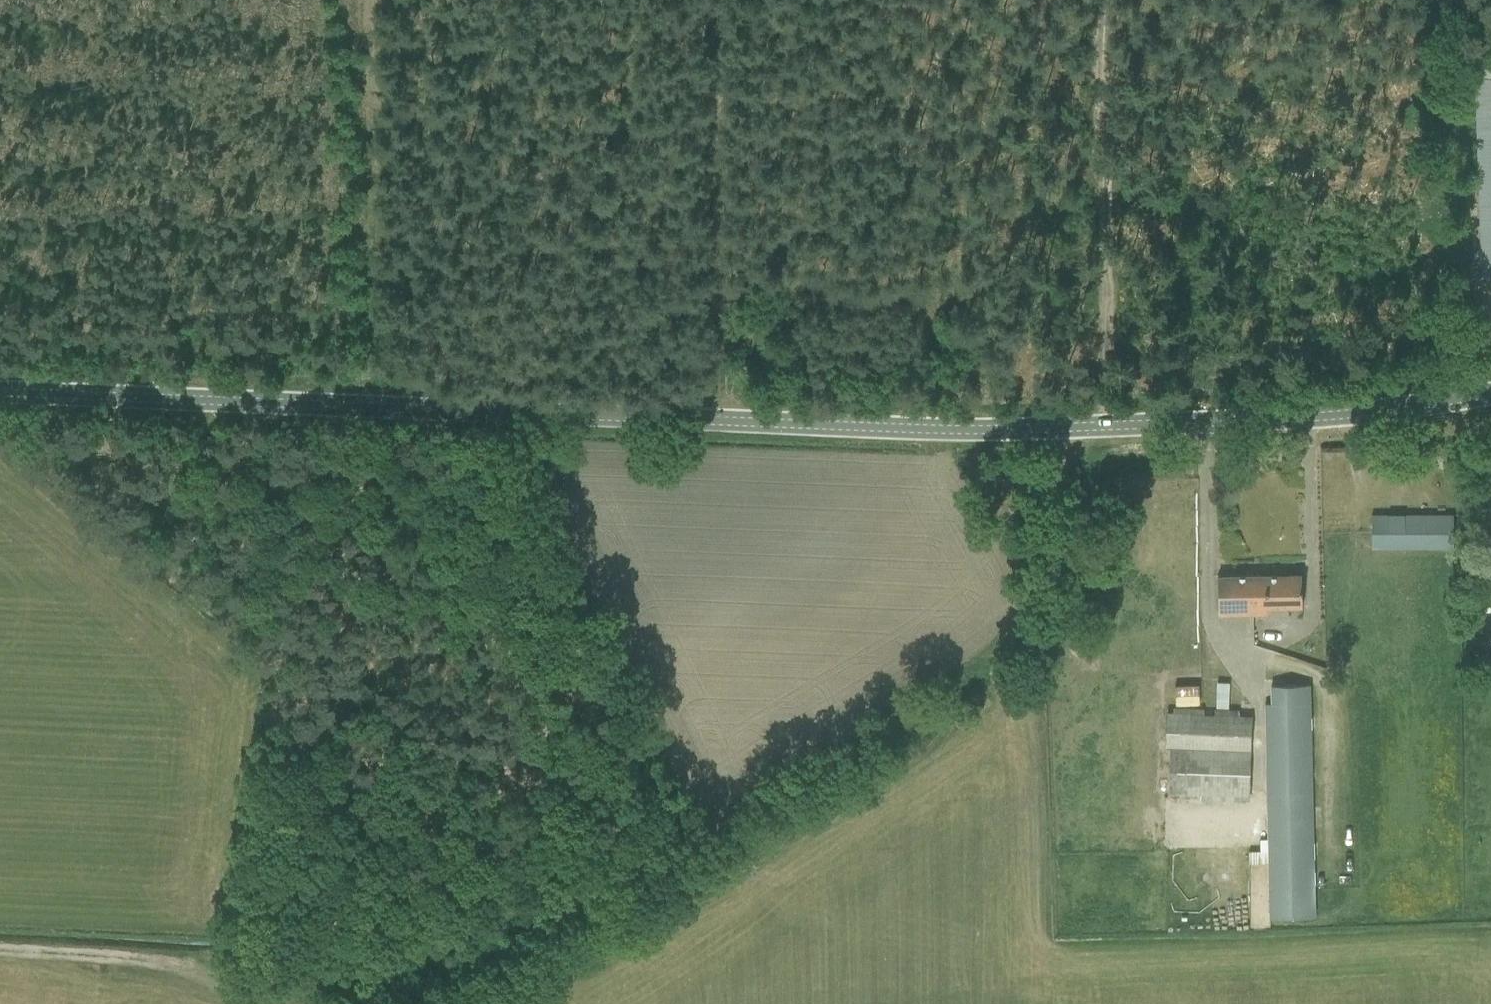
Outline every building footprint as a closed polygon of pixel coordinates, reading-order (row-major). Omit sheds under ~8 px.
[(1483,279),(1490,278),(1490,78),(1476,78),(1483,279)] [(1372,547),(1453,547),(1453,515),(1372,515),(1372,547)] [(1218,596),(1218,615),(1268,615),(1268,608),(1302,608),(1301,594),(1301,574),(1217,576),(1218,596)] [(1265,703),(1270,917),(1315,916),(1309,684),(1271,685),(1272,703),(1265,703)] [(1169,836),(1255,839),(1256,801),(1251,800),(1253,715),(1240,715),(1241,709),(1176,708),(1176,712),(1167,712),(1166,748),(1171,748),(1169,836)]
